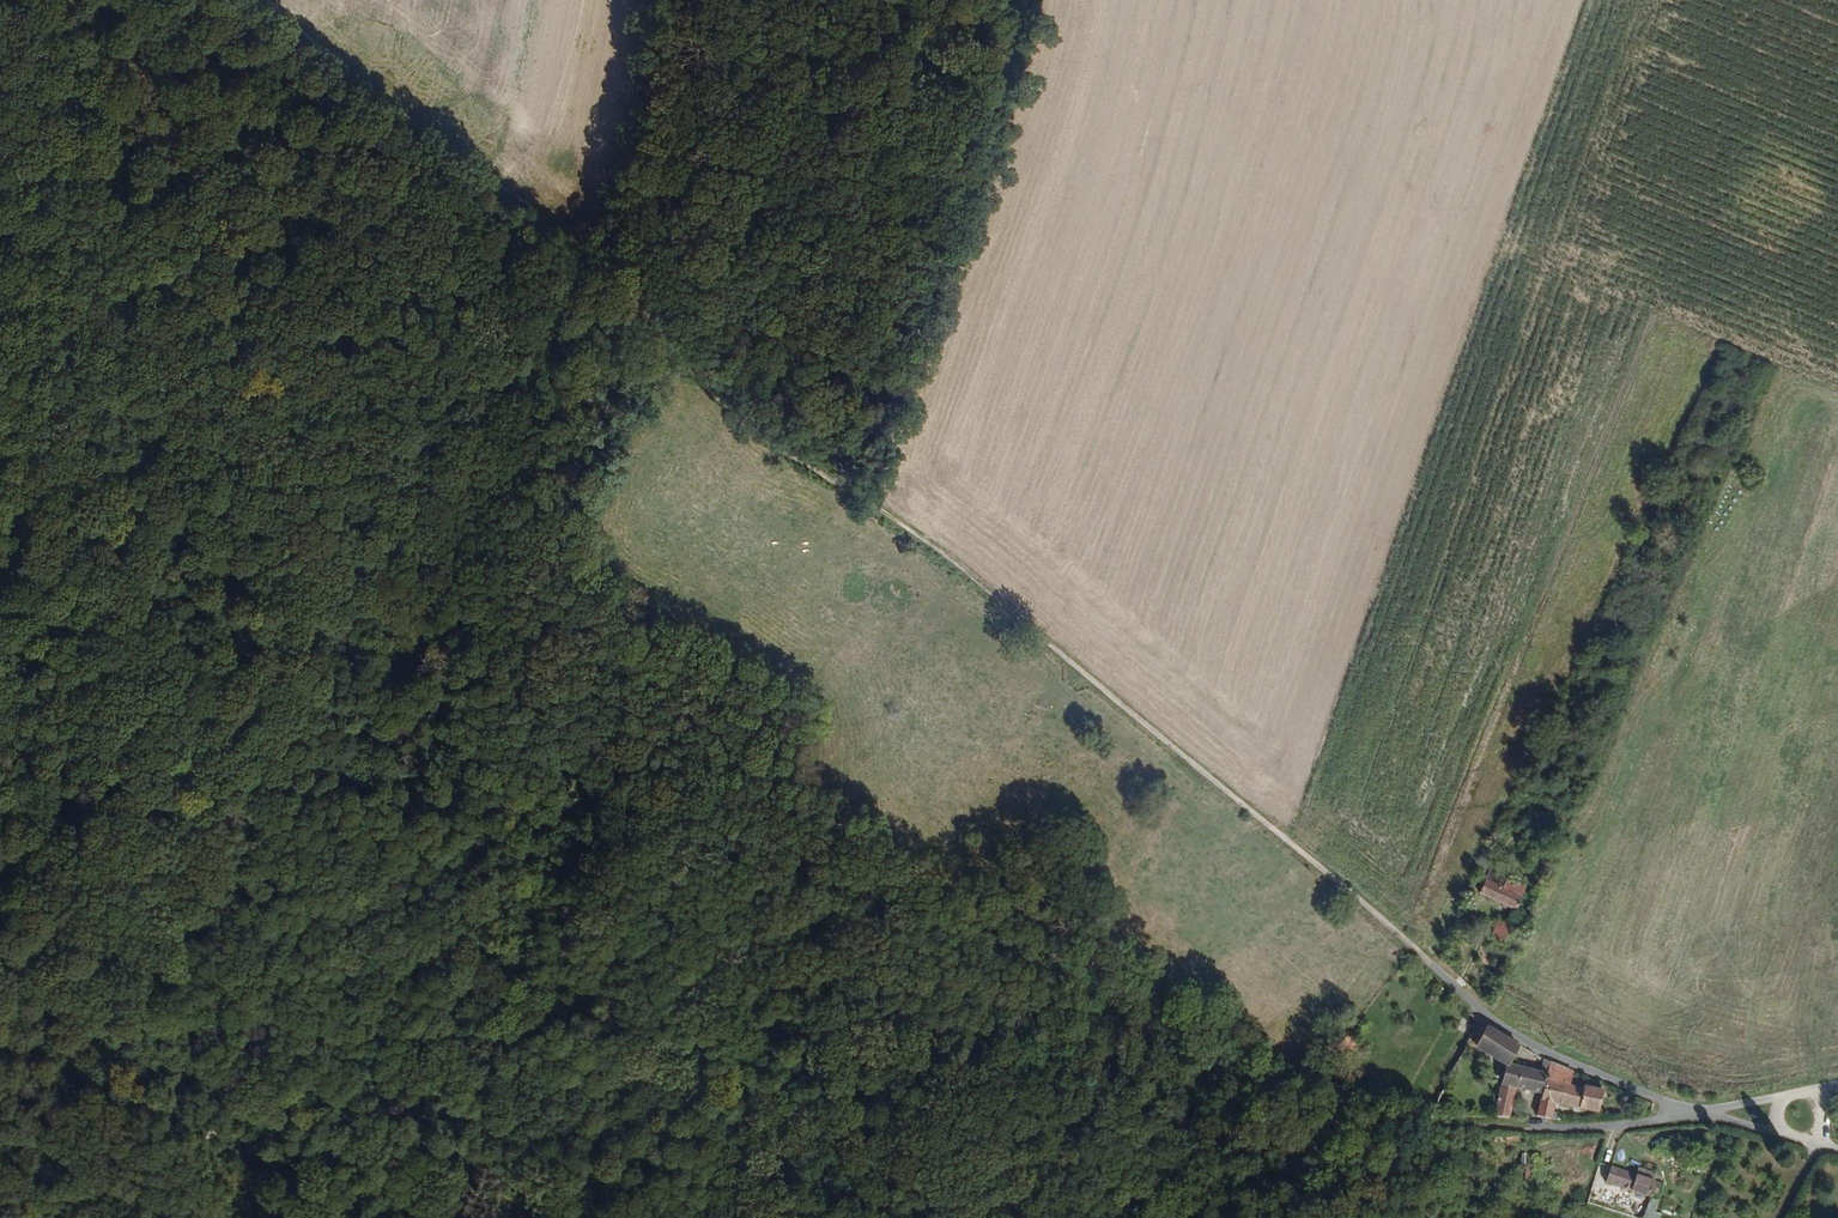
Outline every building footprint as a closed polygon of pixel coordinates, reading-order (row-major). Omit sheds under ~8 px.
[(1511,944),(1537,888),(1498,870),(1486,896),(1518,910),(1512,925),(1504,922),(1497,938),(1511,944)] [(1154,930),(1162,919),(1149,910),(1142,921),(1154,930)] [(1222,1003),(1230,993),(1225,989),(1217,999),(1222,1003)] [(1226,1007),(1235,996),(1230,993),(1222,1003),(1226,1007)] [(1515,1067),(1525,1050),(1485,1025),(1464,1063),(1501,1085),(1500,1088),(1511,1091),(1538,1097),(1544,1098),(1552,1067),(1548,1064),(1544,1075),(1515,1067)] [(1364,1048),(1353,1039),(1344,1051),(1355,1060),(1364,1048)] [(1582,1091),(1567,1087),(1571,1074),(1552,1067),(1544,1098),(1538,1097),(1534,1120),(1550,1120),(1555,1104),(1597,1115),(1603,1093),(1583,1087),(1582,1091)] [(1506,1119),(1511,1091),(1500,1088),(1494,1119),(1506,1119)] [(1525,1140),(1526,1133),(1494,1132),(1493,1139),(1525,1140)] [(1534,1170),(1537,1156),(1524,1154),(1521,1167),(1534,1170)] [(1664,1177),(1662,1176),(1663,1170),(1642,1163),(1640,1171),(1614,1163),(1609,1180),(1660,1194),(1664,1177)] [(1662,1214),(1657,1213),(1659,1201),(1650,1199),(1645,1217),(1661,1217),(1662,1214)]
